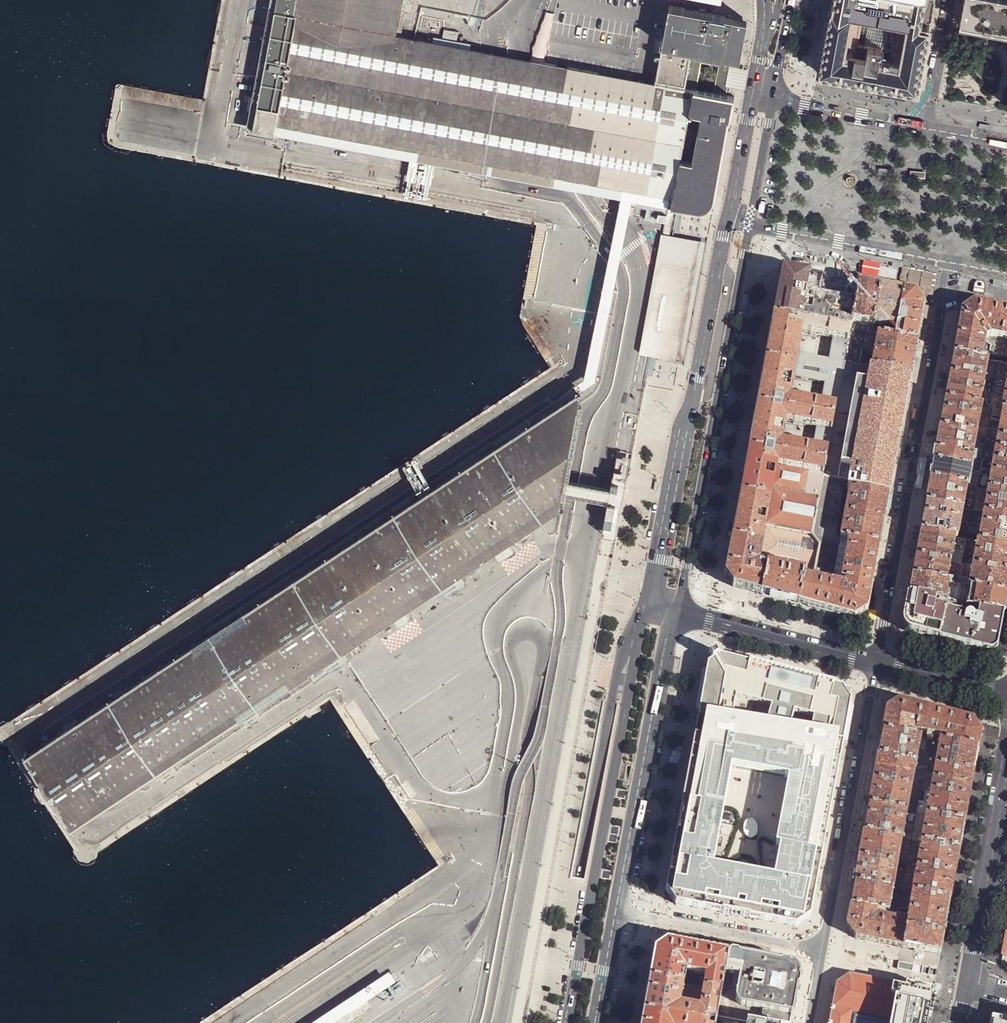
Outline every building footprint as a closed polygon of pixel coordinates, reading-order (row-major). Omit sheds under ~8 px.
[(272,12),(297,17),(399,36),(405,0),(274,0),(272,12)] [(818,73),(918,92),(930,28),(921,26),(926,0),(831,0),(818,73)] [(961,23),(1006,32),(1006,0),(965,0),(961,23)] [(657,61),(653,84),(666,86),(666,85),(692,90),(692,89),(732,97),(734,89),(732,85),(735,69),(738,67),(747,20),(714,14),(668,5),(661,39),(660,45),(659,54),(657,61)] [(297,17),(272,12),(250,128),(274,133),(297,17)] [(535,56),(543,58),(554,14),(546,12),(535,56)] [(377,152),(399,36),(297,17),(274,133),(377,152)] [(653,84),(399,36),(377,152),(623,198),(633,199),(645,202),(666,86),(653,84)] [(751,69),(738,67),(735,69),(732,85),(734,89),(747,91),(751,69)] [(666,86),(645,202),(649,202),(660,204),(670,206),(692,90),(666,85),(666,86)] [(670,207),(676,208),(683,209),(683,208),(696,210),(702,210),(707,208),(712,205),(714,200),(729,120),(730,121),(734,97),(732,97),(692,89),(692,90),(670,206),(670,207)] [(890,169),(875,168),(875,175),(889,176),(890,169)] [(925,174),(910,172),(910,179),(924,181),(925,174)] [(956,176),(941,175),(940,182),(955,183),(956,176)] [(992,180),(978,179),(977,185),(992,187),(992,180)] [(293,570),(297,575),(310,567),(326,556),(411,501),(426,491),(511,435),(527,425),(581,389),(602,375),(626,241),(633,199),(623,198),(617,230),(591,374),(293,570)] [(657,222),(660,204),(649,202),(646,221),(657,222)] [(695,303),(697,291),(706,241),(671,235),(676,208),(670,207),(665,233),(663,233),(661,242),(684,247),(685,242),(695,244),(694,249),(698,250),(681,336),(677,336),(676,342),(667,340),(668,334),(657,332),(654,346),(646,344),(649,330),(644,329),(640,353),(651,355),(684,361),(695,303)] [(659,219),(667,221),(668,214),(660,212),(659,219)] [(661,242),(644,329),(649,330),(646,344),(654,346),(657,332),(668,334),(667,340),(676,342),(677,336),(681,336),(698,250),(694,249),(695,244),(685,242),(684,247),(661,242)] [(783,269),(774,317),(799,321),(809,274),(783,269)] [(853,282),(850,299),(843,298),(846,281),(833,279),(809,274),(799,321),(850,330),(859,283),(853,282)] [(872,334),(881,287),(869,285),(859,283),(850,330),(872,334)] [(881,287),(872,334),(895,338),(903,291),(892,289),(881,287)] [(916,293),(903,291),(895,338),(917,342),(920,329),(924,306),(916,293)] [(954,355),(982,360),(986,340),(990,337),(1006,340),(1006,309),(1005,309),(974,304),(962,312),(957,337),(954,355)] [(842,370),(843,364),(850,330),(799,321),(774,317),(769,340),(765,361),(841,375),(842,370)] [(863,349),(875,351),(872,368),(911,374),(915,356),(917,342),(895,338),(872,334),(850,330),(843,364),(859,366),(863,349)] [(988,361),(999,363),(1006,365),(1006,340),(990,337),(986,340),(982,360),(988,361)] [(985,380),(988,361),(982,360),(954,355),(952,365),(950,374),(985,380)] [(761,383),(757,405),(833,419),(841,375),(765,361),(761,383)] [(985,380),(996,382),(999,363),(988,361),(985,380)] [(999,363),(996,382),(1006,384),(1006,365),(999,363)] [(825,465),(822,477),(844,481),(843,487),(889,495),(890,491),(895,462),(898,445),(899,441),(907,398),(908,394),(910,382),(909,382),(910,377),(911,374),(872,368),(859,366),(843,364),(842,370),(841,375),(833,419),(832,424),(825,465)] [(945,400),(980,406),(985,380),(950,374),(947,389),(945,400)] [(996,382),(985,380),(980,406),(982,407),(991,408),(996,382)] [(996,382),(991,408),(993,409),(1002,410),(1006,384),(996,382)] [(25,754),(74,828),(306,675),(313,684),(331,672),(325,663),(340,653),(391,619),(407,609),(441,586),(457,576),(491,553),(507,543),(559,509),(562,494),(564,482),(566,473),(539,490),(519,459),(558,433),(570,451),(581,389),(527,425),(533,434),(518,445),(511,435),(426,491),(433,500),(417,511),(411,501),(326,556),(332,566),(317,576),(310,567),(297,575),(25,754)] [(940,428),(977,435),(982,407),(980,406),(945,400),(942,416),(940,428)] [(748,450),(825,465),(832,424),(833,419),(757,405),(752,429),(748,450)] [(991,408),(982,407),(977,435),(988,437),(993,409),(991,408)] [(998,439),(1003,411),(1002,410),(993,409),(988,437),(998,439)] [(1006,441),(1006,411),(1003,411),(998,439),(1006,441)] [(527,425),(511,435),(518,445),(533,434),(527,425)] [(972,458),(977,435),(940,428),(937,443),(936,451),(972,458)] [(570,451),(558,433),(519,459),(539,490),(566,473),(570,451)] [(988,437),(977,435),(972,458),(983,460),(988,437)] [(983,460),(993,462),(998,439),(988,437),(983,460)] [(998,439),(993,462),(1006,465),(1006,441),(998,439)] [(825,465),(748,450),(744,471),(740,493),(816,508),(822,477),(825,465)] [(972,458),(936,451),(931,474),(930,480),(967,487),(972,458)] [(591,487),(564,482),(562,494),(588,499),(607,503),(607,505),(614,506),(611,527),(603,525),(601,537),(615,539),(630,460),(616,457),(611,483),(618,484),(616,490),(610,489),(609,490),(591,487)] [(983,460),(972,458),(967,487),(978,489),(983,460)] [(1006,494),(1006,465),(993,462),(983,460),(978,489),(986,490),(988,490),(1006,494)] [(819,544),(813,574),(832,578),(840,538),(835,537),(839,513),(843,487),(844,481),(822,477),(816,508),(811,535),(819,544)] [(967,487),(930,480),(928,495),(926,503),(963,510),(967,487)] [(843,487),(839,513),(884,520),(887,508),(889,495),(843,487)] [(978,489),(967,487),(963,510),(974,512),(978,489)] [(986,490),(978,489),(974,512),(981,513),(986,490)] [(984,513),(1006,518),(1006,494),(988,490),(984,513)] [(426,491),(411,501),(417,511),(433,500),(426,491)] [(735,518),(732,538),(762,543),(765,526),(811,535),(816,508),(740,493),(735,518)] [(963,510),(926,503),(923,517),(921,531),(955,537),(966,539),(968,540),(974,512),(963,510)] [(614,506),(607,505),(603,525),(611,527),(614,506)] [(981,513),(974,512),(968,540),(977,541),(978,542),(984,513),(981,513)] [(835,537),(840,538),(849,540),(880,546),(882,533),(884,520),(839,513),(835,537)] [(984,513),(978,542),(1006,547),(1006,518),(984,513)] [(813,574),(819,544),(811,535),(765,526),(762,543),(758,563),(767,565),(805,572),(804,573),(813,574)] [(950,564),(961,565),(961,564),(961,563),(966,539),(955,537),(921,531),(918,546),(916,557),(950,564)] [(752,593),(762,595),(767,565),(758,563),(762,543),(732,538),(725,575),(733,588),(752,593)] [(840,538),(832,578),(833,578),(846,580),(873,585),(877,562),(880,546),(849,540),(840,538)] [(978,542),(977,541),(973,565),(972,566),(1006,573),(1006,547),(978,542)] [(507,543),(491,553),(497,562),(513,552),(507,543)] [(310,567),(317,576),(332,566),(326,556),(310,567)] [(912,576),(947,582),(949,583),(957,584),(961,565),(950,564),(916,557),(913,569),(912,576)] [(973,565),(961,563),(961,564),(961,565),(957,584),(969,586),(972,566),(973,565)] [(781,600),(798,604),(804,577),(804,573),(805,572),(767,565),(762,595),(781,600)] [(972,566),(969,586),(1006,594),(1006,573),(972,566)] [(804,573),(804,577),(832,583),(833,578),(832,578),(813,574),(804,573)] [(457,576),(441,586),(447,595),(463,585),(457,576)] [(949,583),(947,582),(912,576),(910,586),(909,596),(934,601),(940,602),(946,603),(949,583)] [(868,610),(873,585),(846,580),(845,585),(832,583),(804,577),(798,604),(814,608),(837,614),(854,618),(868,610)] [(957,584),(949,583),(946,603),(947,603),(954,604),(957,584)] [(969,586),(957,584),(954,604),(965,607),(969,586)] [(969,586),(965,607),(968,607),(979,609),(1003,614),(1006,602),(1006,595),(1006,594),(969,586)] [(934,601),(909,596),(906,608),(904,620),(912,633),(921,635),(938,639),(946,611),(947,603),(946,603),(940,602),(934,601)] [(1003,614),(979,609),(968,607),(965,607),(954,604),(947,603),(946,611),(938,639),(957,644),(985,651),(998,644),(1000,632),(1003,614)] [(407,609),(391,619),(397,628),(413,618),(407,609)] [(699,718),(732,724),(737,698),(772,707),(769,720),(792,726),(795,713),(814,718),(810,737),(843,743),(851,701),(844,687),(722,656),(720,657),(717,652),(709,656),(708,664),(709,664),(699,718)] [(340,653),(325,663),(331,672),(346,662),(340,653)] [(886,720),(884,731),(916,737),(922,707),(911,704),(901,702),(888,710),(886,720)] [(936,711),(922,707),(916,737),(922,739),(931,740),(940,742),(946,743),(952,715),(936,711)] [(961,717),(952,715),(946,743),(978,750),(981,733),(974,720),(971,720),(961,717)] [(732,724),(699,718),(667,891),(677,905),(796,928),(811,918),(843,743),(810,737),(732,724)] [(881,744),(879,756),(917,764),(922,739),(916,737),(884,731),(881,744)] [(931,740),(922,739),(917,764),(927,765),(931,740)] [(940,742),(931,740),(927,765),(936,767),(940,742)] [(976,760),(978,750),(946,743),(940,742),(936,767),(974,774),(976,760)] [(913,788),(917,764),(879,756),(877,768),(874,780),(913,788)] [(927,765),(917,764),(913,788),(922,789),(927,765)] [(922,789),(932,791),(936,767),(927,765),(922,789)] [(974,774),(936,767),(932,791),(969,798),(972,783),(974,774)] [(908,813),(913,788),(874,780),(872,791),(870,805),(908,813)] [(922,789),(913,788),(908,813),(917,814),(922,789)] [(917,814),(927,816),(932,791),(922,789),(917,814)] [(969,798),(932,791),(927,816),(965,823),(967,810),(969,798)] [(908,813),(870,805),(867,821),(865,833),(903,840),(908,813)] [(917,814),(908,813),(903,840),(912,842),(917,814)] [(927,816),(917,814),(912,842),(922,844),(927,816)] [(965,823),(927,816),(922,844),(960,851),(963,835),(965,823)] [(898,864),(903,840),(865,833),(862,848),(860,858),(898,864)] [(912,842),(903,840),(898,864),(908,866),(912,842)] [(908,867),(917,868),(922,844),(912,842),(908,866),(908,867)] [(960,851),(922,844),(917,868),(955,876),(958,861),(960,851)] [(857,873),(855,882),(894,889),(898,864),(860,858),(857,873)] [(908,866),(898,864),(894,889),(903,891),(908,867),(908,866)] [(903,891),(913,893),(917,868),(908,867),(903,891)] [(955,876),(917,868),(913,893),(950,900),(953,886),(955,876)] [(853,894),(851,906),(885,912),(889,913),(894,889),(855,882),(853,894)] [(903,891),(894,889),(889,913),(899,915),(900,909),(903,891)] [(903,891),(900,909),(910,911),(913,893),(903,891)] [(949,907),(950,900),(913,893),(910,911),(947,918),(949,907)] [(885,912),(851,906),(847,926),(856,939),(870,941),(879,943),(884,918),(885,912)] [(885,912),(884,918),(908,923),(910,911),(900,909),(899,915),(889,913),(885,912)] [(946,924),(947,918),(910,911),(908,923),(907,929),(944,936),(946,924)] [(891,945),(903,948),(907,929),(908,923),(884,918),(879,943),(891,945)] [(944,936),(907,929),(903,948),(940,955),(943,942),(944,936)] [(655,949),(650,978),(684,985),(684,983),(687,971),(694,972),(699,947),(681,944),(668,941),(655,949)] [(699,947),(694,972),(706,975),(704,987),(704,988),(721,992),(724,980),(718,979),(719,974),(724,975),(729,953),(711,949),(699,947)] [(799,978),(799,973),(797,968),(793,965),(788,964),(768,960),(739,954),(729,953),(724,975),(739,977),(736,997),(737,1002),(739,1005),(743,1006),(763,1010),(760,1022),(791,1022),(796,996),(799,978)] [(687,971),(684,983),(692,984),(694,972),(687,971)] [(694,972),(692,984),(704,987),(706,975),(694,972)] [(933,991),(867,978),(849,975),(836,984),(829,1022),(850,1022),(852,1013),(898,1022),(927,1022),(933,991)] [(643,1011),(705,1022),(709,1022),(710,1019),(716,1020),(717,1016),(721,992),(704,988),(700,1008),(680,1004),(684,985),(650,978),(644,1007),(643,1011)] [(643,1011),(641,1022),(705,1022),(643,1011)] [(898,1022),(852,1013),(850,1022),(898,1022)]
